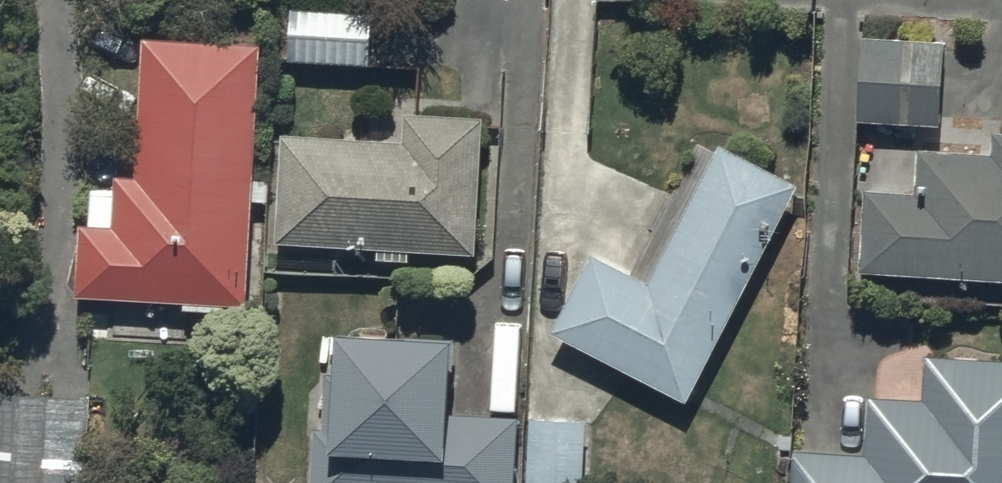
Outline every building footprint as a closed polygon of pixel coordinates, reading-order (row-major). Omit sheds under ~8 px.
[(287,9),(286,62),(368,66),(370,12),(287,9)] [(860,37),(858,121),(936,125),(940,40),(860,37)] [(77,223),(74,296),(245,304),(258,45),(141,39),(134,179),(113,177),(113,190),(89,189),(87,223),(77,223)] [(280,138),(274,245),(473,256),(481,121),(403,116),(401,145),(280,138)] [(857,273),(1001,281),(1001,136),(991,135),(990,153),(914,149),(911,194),(862,191),(857,273)] [(593,254),(549,334),(683,404),(797,184),(716,142),(644,280),(593,254)] [(334,336),(332,376),(326,376),(323,429),(312,429),(310,482),(515,482),(518,419),(450,416),(453,342),(334,336)] [(791,482),(1001,482),(1001,364),(925,362),(924,403),(868,401),(866,457),(791,455),(791,482)] [(0,396),(0,482),(86,482),(88,398),(0,396)] [(527,482),(586,482),(588,419),(529,417),(527,482)]
